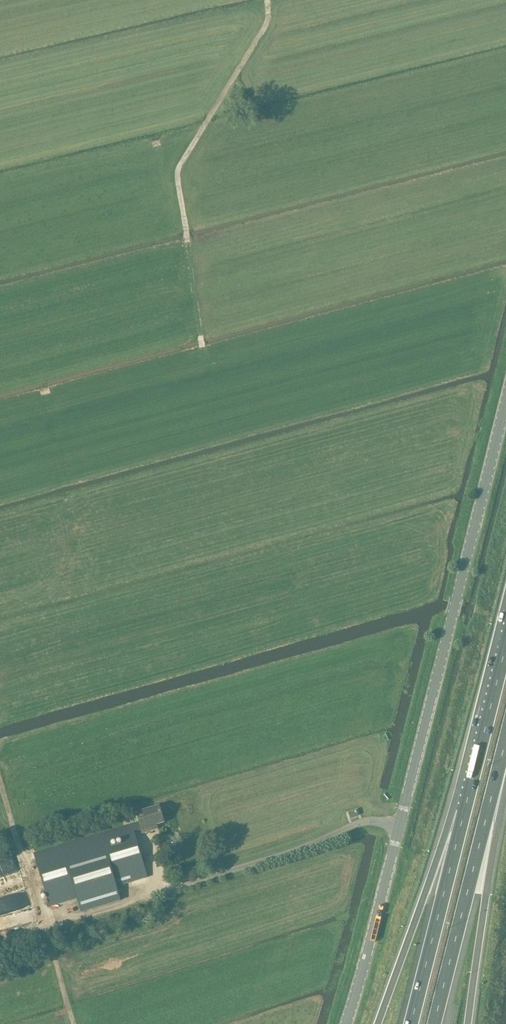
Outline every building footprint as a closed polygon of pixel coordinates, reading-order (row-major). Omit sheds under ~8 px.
[(137,823),(34,854),(50,907),(77,899),(81,912),(118,901),(114,888),(147,878),(133,832),(139,830),(141,835),(158,830),(156,825),(163,823),(158,807),(134,813),(137,823)] [(350,818),(358,815),(356,810),(348,813),(350,818)]
